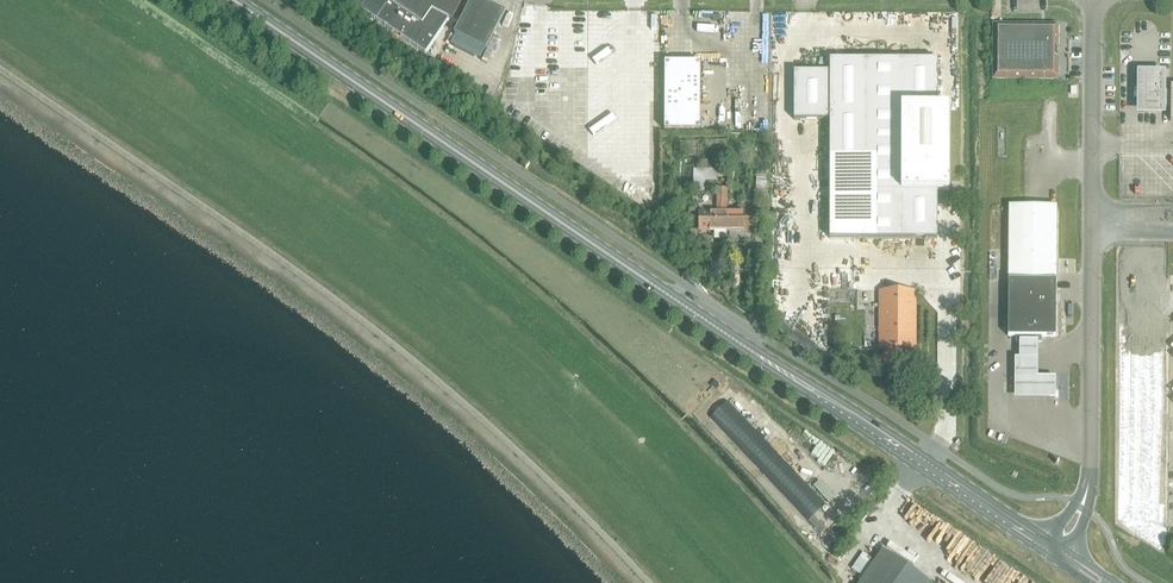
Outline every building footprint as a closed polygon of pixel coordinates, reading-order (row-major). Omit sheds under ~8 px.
[(379,0),(345,0),(368,16),(379,0)] [(368,16),(376,21),(426,54),(448,21),(453,23),(465,0),(379,0),(368,16)] [(483,0),(471,0),(454,33),(486,49),(505,11),(483,0)] [(993,52),(1057,52),(1057,25),(993,25),(993,52)] [(1057,52),(993,52),(993,79),(1057,80),(1057,52)] [(937,191),(949,192),(949,107),(937,107),(937,60),(829,60),(829,72),(794,72),(794,120),(829,120),(829,239),(937,239),(937,191)] [(664,130),(700,130),(700,62),(664,62),(664,130)] [(1140,74),(1140,97),(1144,97),(1144,104),(1147,104),(1147,111),(1161,112),(1162,108),(1170,108),(1170,121),(1172,121),(1172,85),(1170,85),(1170,90),(1162,90),(1162,74),(1140,74)] [(726,176),(726,170),(693,169),(693,192),(704,192),(704,183),(707,181),(716,181),(717,176),(726,176)] [(764,203),(767,203),(767,175),(756,175),(755,190),(755,207),(764,207),(764,203)] [(699,230),(726,231),(726,212),(726,190),(717,190),(717,212),(699,212),(699,230)] [(1008,205),(1008,280),(1056,280),(1056,205),(1008,205)] [(737,212),(726,212),(726,231),(755,231),(755,212),(748,212),(748,206),(737,206),(737,212)] [(1056,280),(1008,280),(1007,336),(1016,336),(1015,342),(1020,342),(1038,342),(1041,342),(1041,336),(1055,336),(1056,280)] [(906,350),(915,350),(915,291),(880,291),(879,350),(883,350),(883,365),(906,365),(906,350)] [(1038,342),(1020,342),(1020,359),(1015,359),(1015,400),(1056,400),(1056,379),(1038,379),(1038,342)] [(826,505),(728,401),(710,418),(808,522),(826,505)] [(865,493),(858,505),(863,507),(870,496),(865,493)] [(883,550),(859,582),(932,582),(883,550)]
